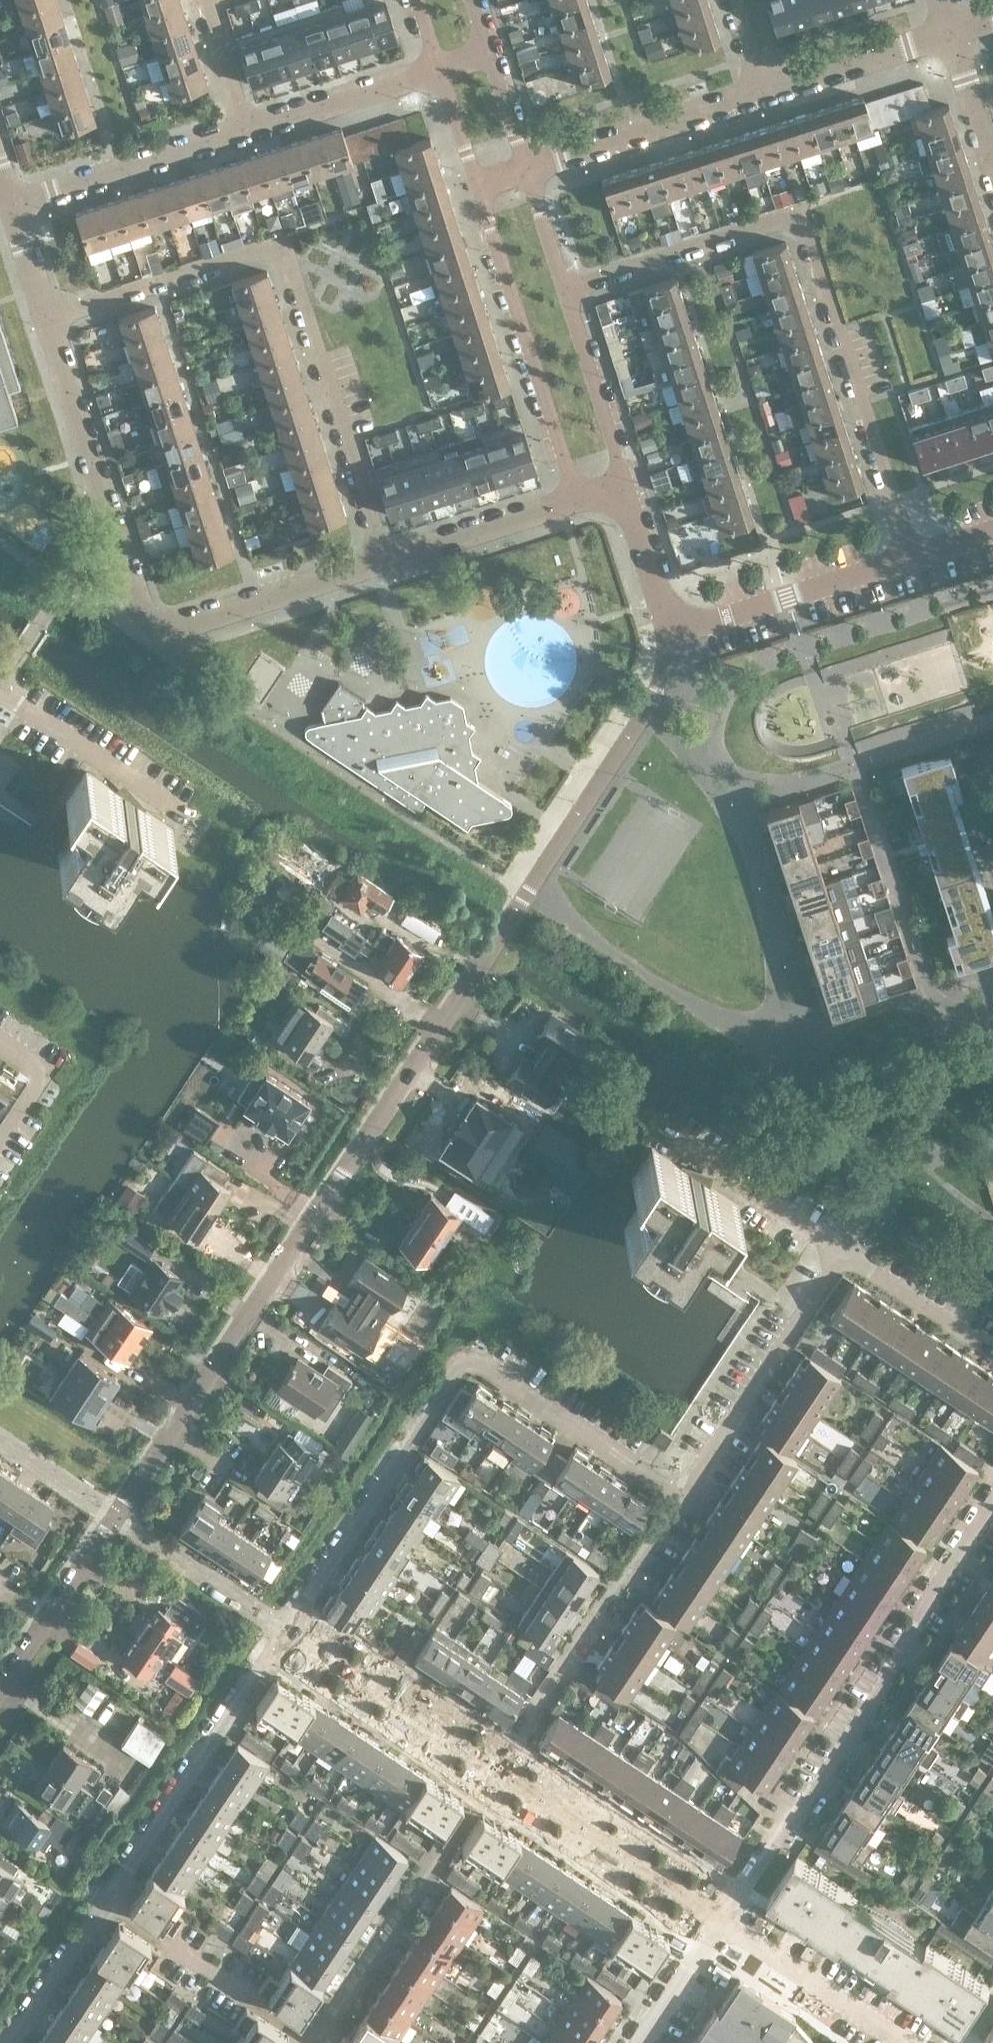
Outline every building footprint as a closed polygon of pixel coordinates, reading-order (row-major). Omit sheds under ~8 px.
[(20,10),(51,0),(17,0),(20,10)] [(57,0),(51,0),(20,10),(27,30),(62,19),(57,0)] [(180,0),(140,0),(145,15),(181,3),(180,0)] [(248,11),(260,7),(259,3),(258,0),(251,0),(245,2),(248,11)] [(386,0),(364,0),(365,5),(366,5),(378,43),(398,37),(396,33),(390,14),(386,0)] [(553,10),(584,0),(550,0),(553,10)] [(587,0),(584,0),(553,10),(559,29),(592,18),(587,0)] [(708,0),(671,0),(675,12),(708,1),(708,0)] [(787,0),(766,0),(775,29),(794,23),(787,0)] [(808,0),(787,0),(794,23),(814,17),(808,0)] [(830,0),(808,0),(814,17),(833,11),(830,0)] [(851,0),(830,0),(833,11),(853,5),(851,0)] [(714,19),(708,1),(675,12),(680,30),(714,19)] [(235,10),(237,15),(248,11),(245,2),(234,5),(235,10)] [(344,12),(345,12),(342,2),(341,3),(320,9),(335,57),(357,50),(344,12)] [(188,24),(181,3),(145,15),(152,35),(188,24)] [(366,5),(365,5),(345,12),(344,12),(357,50),(378,43),(366,5)] [(335,57),(320,9),(298,16),(313,64),(335,57)] [(313,64),(298,16),(276,23),(292,71),(313,64)] [(598,36),(592,18),(559,29),(565,47),(598,36)] [(69,39),(62,19),(27,30),(33,51),(69,39)] [(720,38),(714,19),(680,30),(687,49),(720,38)] [(292,71),(276,23),(254,30),(270,78),(292,71)] [(194,44),(188,24),(152,35),(158,55),(194,44)] [(270,78),(254,30),(235,36),(249,80),(251,84),(270,78)] [(604,55),(598,36),(565,47),(571,66),(604,55)] [(76,59),(69,39),(33,51),(40,71),(76,59)] [(119,44),(123,64),(141,59),(137,39),(119,44)] [(201,64),(194,44),(158,55),(165,76),(201,64)] [(610,74),(604,55),(571,66),(577,85),(610,74)] [(82,80),(76,59),(40,71),(46,91),(82,80)] [(207,85),(201,64),(165,76),(172,97),(207,85)] [(89,100),(82,80),(46,91),(53,112),(89,100)] [(931,109),(923,82),(911,86),(919,113),(931,109)] [(919,113),(911,86),(899,90),(908,116),(915,114),(919,113)] [(908,116),(899,90),(888,93),(897,120),(908,116)] [(897,120),(888,93),(877,97),(886,124),(897,120)] [(874,128),(873,128),(864,101),(863,95),(843,101),(854,135),(874,128)] [(886,124),(877,97),(864,101),(873,128),(886,124)] [(95,121),(89,100),(53,112),(60,133),(95,121)] [(854,135),(843,101),(825,107),(835,141),(854,135)] [(931,109),(919,113),(915,114),(922,135),(955,124),(948,103),(931,109)] [(835,141),(825,107),(806,113),(817,147),(835,141)] [(817,147),(806,113),(788,119),(798,153),(817,147)] [(410,143),(402,117),(390,120),(398,147),(410,143)] [(798,153),(788,119),(769,125),(780,159),(798,153)] [(398,147),(390,120),(378,124),(387,151),(394,148),(398,147)] [(387,151),(378,124),(367,128),(376,154),(387,151)] [(961,142),(955,124),(922,135),(927,153),(961,142)] [(780,159),(769,125),(751,131),(761,165),(780,159)] [(353,163),(352,162),(344,135),(341,127),(320,134),(332,170),(353,163)] [(376,154),(367,128),(356,131),(364,158),(376,154)] [(364,158),(356,131),(344,135),(352,162),(364,158)] [(761,165),(751,131),(732,137),(742,171),(761,165)] [(332,170),(320,134),(300,140),(311,176),(332,170)] [(437,158),(430,137),(410,143),(398,147),(394,148),(401,170),(437,158)] [(742,171),(732,137),(713,143),(723,177),(742,171)] [(311,176),(300,140),(279,147),(291,183),(311,176)] [(967,161),(961,142),(927,153),(933,172),(967,161)] [(723,177),(713,143),(694,149),(705,183),(723,177)] [(291,183),(279,147),(259,153),(270,189),(291,183)] [(705,183),(694,149),(676,155),(686,189),(705,183)] [(270,189),(259,153),(239,160),(250,196),(270,189)] [(686,189),(676,155),(657,161),(668,195),(686,189)] [(443,179),(437,158),(401,170),(407,190),(443,179)] [(250,196),(239,160),(218,167),(230,202),(250,196)] [(668,195),(657,161),(639,167),(649,201),(668,195)] [(891,168),(889,161),(877,164),(880,172),(891,168)] [(973,180),(967,161),(933,172),(939,190),(973,180)] [(230,202),(218,167),(198,173),(209,209),(230,202)] [(649,201),(639,167),(620,173),(631,207),(649,201)] [(352,168),(337,173),(347,203),(362,198),(352,168)] [(209,209),(198,173),(177,180),(189,215),(209,209)] [(631,207),(620,173),(601,179),(612,213),(631,207)] [(450,199),(443,179),(407,190),(414,210),(450,199)] [(189,215),(177,180),(157,186),(169,222),(189,215)] [(979,198),(973,180),(939,190),(945,209),(979,198)] [(818,192),(815,184),(809,186),(812,194),(818,192)] [(169,222),(157,186),(137,193),(148,229),(169,222)] [(148,229),(137,193),(116,199),(128,235),(148,229)] [(319,196),(300,203),(307,220),(325,212),(319,196)] [(985,217),(979,198),(945,209),(951,228),(985,217)] [(128,235),(116,199),(96,206),(107,242),(128,235)] [(456,219),(450,199),(414,210),(421,231),(456,219)] [(107,242),(96,206),(75,213),(86,248),(107,242)] [(990,234),(985,217),(951,228),(957,245),(990,234)] [(463,240),(456,219),(421,231),(427,251),(463,240)] [(990,234),(957,245),(963,264),(992,254),(992,242),(990,234)] [(469,260),(468,255),(463,240),(427,251),(434,272),(469,260)] [(792,260),(786,241),(752,251),(758,271),(792,260)] [(963,264),(969,282),(992,274),(992,254),(963,264)] [(476,280),(469,260),(434,272),(440,292),(476,280)] [(798,279),(792,260),(758,271),(764,289),(798,279)] [(274,291),(267,270),(231,282),(238,303),(274,291)] [(969,282),(975,300),(992,294),(992,274),(969,282)] [(682,295),(676,276),(642,287),(648,306),(682,295)] [(727,298),(737,296),(734,279),(723,281),(727,298)] [(804,297),(798,279),(764,289),(770,308),(804,297)] [(483,301),(476,280),(440,292),(447,312),(483,301)] [(280,311),(274,291),(238,303),(244,323),(280,311)] [(923,295),(929,315),(940,312),(934,292),(923,295)] [(975,300),(981,319),(992,315),(992,294),(975,300)] [(688,314),(682,295),(648,306),(654,325),(688,314)] [(810,316),(804,297),(770,308),(776,327),(810,316)] [(489,321),(483,301),(447,312),(453,333),(489,321)] [(162,327),(155,306),(119,318),(126,339),(162,327)] [(287,332),(280,311),(244,323),(251,343),(287,332)] [(694,332),(688,314),(654,325),(660,343),(694,332)] [(981,319),(987,338),(992,336),(992,315),(981,319)] [(816,335),(810,316),(776,327),(782,345),(816,335)] [(496,342),(489,321),(453,333),(460,353),(496,342)] [(168,347),(162,327),(126,339),(132,359),(168,347)] [(293,352),(287,332),(251,343),(257,364),(293,352)] [(700,351),(694,332),(660,343),(666,362),(700,351)] [(821,353),(816,335),(782,345),(788,364),(821,353)] [(948,335),(936,339),(946,372),(963,366),(959,355),(955,357),(948,335)] [(502,362),(496,342),(460,353),(466,373),(502,362)] [(175,368),(168,347),(132,359),(139,379),(175,368)] [(706,369),(700,351),(666,362),(672,380),(706,369)] [(300,373),(293,352),(257,364),(264,384),(300,373)] [(827,372),(821,353),(788,364),(794,383),(827,372)] [(509,383),(502,362),(466,373),(473,395),(509,383)] [(990,364),(981,367),(985,379),(992,376),(992,373),(990,364)] [(181,388),(175,368),(139,379),(145,400),(181,388)] [(712,388),(706,369),(672,380),(678,399),(712,388)] [(833,391),(827,372),(794,383),(800,401),(833,391)] [(306,393),(300,373),(264,384),(271,405),(306,393)] [(963,373),(953,376),(957,388),(966,385),(963,373)] [(957,388),(953,376),(944,379),(948,391),(957,388)] [(926,384),(917,387),(921,399),(930,396),(926,384)] [(921,399),(917,387),(908,391),(912,402),(921,399)] [(188,409),(181,388),(145,400),(152,420),(188,409)] [(718,408),(712,388),(678,399),(684,418),(718,408)] [(839,409),(833,391),(800,401),(806,420),(839,409)] [(313,413),(306,393),(271,405),(277,425),(313,413)] [(504,394),(493,398),(496,407),(507,403),(504,394)] [(982,404),(992,437),(992,400),(982,404)] [(482,401),(471,405),(474,414),(485,411),(482,401)] [(982,404),(964,410),(976,448),(977,450),(986,448),(985,445),(992,443),(992,437),(982,404)] [(474,414),(471,405),(459,408),(463,418),(474,414)] [(724,426),(718,408),(684,418),(690,437),(724,426)] [(194,429),(188,409),(152,420),(159,440),(194,429)] [(845,428),(839,409),(806,420),(812,439),(845,428)] [(976,448),(964,410),(946,416),(958,454),(959,456),(967,453),(967,451),(976,448)] [(319,434),(313,413),(277,425),(284,445),(319,434)] [(223,445),(242,439),(234,415),(216,420),(223,445)] [(439,415),(427,419),(430,428),(442,425),(439,415)] [(958,454),(946,416),(928,421),(940,460),(941,462),(949,459),(949,457),(958,454)] [(430,428),(427,419),(416,422),(419,432),(430,428)] [(536,467),(521,420),(502,426),(517,474),(536,467)] [(940,460),(928,421),(909,427),(911,434),(921,466),(922,466),(922,468),(931,465),(930,463),(940,460)] [(517,474),(502,426),(480,433),(495,481),(517,474)] [(730,445),(724,426),(690,437),(696,455),(730,445)] [(851,447),(845,428),(812,439),(818,457),(851,447)] [(201,449),(194,429),(159,440),(165,461),(201,449)] [(395,429),(384,432),(387,442),(399,438),(395,429)] [(387,442),(384,432),(372,436),(376,446),(387,442)] [(495,481),(480,433),(458,440),(473,488),(495,481)] [(326,454),(319,434),(284,445),(290,466),(326,454)] [(473,488),(458,440),(437,447),(452,495),(473,488)] [(736,463),(730,445),(696,455),(702,474),(736,463)] [(452,495),(437,447),(415,454),(430,501),(452,495)] [(857,465),(851,447),(818,457),(824,476),(857,465)] [(208,470),(201,449),(165,461),(172,481),(208,470)] [(333,475),(326,454),(290,466),(297,486),(333,475)] [(430,501),(415,454),(393,461),(408,508),(430,501)] [(408,508),(393,461),(374,467),(389,515),(408,508)] [(742,482),(736,463),(702,474),(708,493),(742,482)] [(863,485),(857,465),(824,476),(830,495),(863,485)] [(214,490),(208,470),(172,481),(178,502),(214,490)] [(339,495),(333,475),(297,486),(303,506),(339,495)] [(242,500),(257,494),(250,476),(235,482),(242,500)] [(748,500),(742,482),(708,493),(714,511),(748,500)] [(789,494),(800,522),(814,517),(804,489),(789,494)] [(221,511),(214,490),(178,502),(185,522),(221,511)] [(346,516),(339,495),(303,506),(310,527),(346,516)] [(754,520),(748,500),(714,511),(720,530),(754,520)] [(227,531),(221,511),(185,522),(191,542),(227,531)] [(234,552),(227,531),(191,542),(198,563),(234,552)] [(932,630),(867,653),(871,665),(936,641),(932,630)] [(480,756),(469,747),(471,744),(470,739),(467,738),(475,726),(464,718),(461,706),(463,704),(450,696),(449,697),(437,700),(426,693),(418,704),(406,706),(396,699),(389,710),(377,712),(366,705),(364,705),(363,700),(366,699),(339,681),(320,708),(322,708),(325,721),(310,724),(308,725),(306,726),(305,727),(305,728),(305,729),(304,731),(305,732),(305,734),(306,735),(307,736),(418,810),(426,798),(467,826),(472,818),(506,812),(508,812),(509,811),(510,810),(511,809),(511,808),(512,806),(511,804),(511,803),(510,802),(509,801),(476,778),(473,766),(480,756)] [(957,780),(949,752),(901,768),(910,795),(957,780)] [(173,828),(144,809),(141,813),(132,806),(134,802),(125,796),(122,800),(113,793),(115,790),(86,770),(66,801),(69,804),(70,804),(71,805),(72,807),(72,808),(73,811),(74,812),(74,813),(76,815),(79,817),(57,850),(71,859),(69,862),(71,865),(73,867),(77,870),(80,873),(85,875),(87,877),(90,878),(95,879),(97,876),(110,885),(132,852),(136,855),(138,856),(140,856),(145,855),(146,856),(147,856),(149,857),(153,859),(173,828)] [(959,810),(954,795),(960,793),(961,794),(962,793),(957,780),(910,795),(919,823),(959,810)] [(858,805),(855,796),(844,800),(847,809),(858,805)] [(805,822),(798,801),(765,812),(772,833),(805,822)] [(860,813),(858,805),(847,809),(849,817),(860,813)] [(968,838),(959,810),(919,823),(927,851),(968,838)] [(808,819),(814,838),(827,834),(821,815),(808,819)] [(811,842),(805,822),(772,833),(778,853),(811,842)] [(304,896),(333,856),(285,824),(260,861),(277,873),(275,875),(304,896)] [(871,845),(868,836),(857,840),(860,848),(871,845)] [(977,865),(968,838),(927,851),(936,878),(977,865)] [(818,862),(811,842),(778,853),(785,873),(818,862)] [(874,853),(871,845),(860,848),(862,857),(874,853)] [(824,882),(818,862),(785,873),(791,893),(824,882)] [(986,893),(977,865),(936,878),(945,906),(986,893)] [(393,896),(356,871),(350,881),(337,873),(326,889),(361,912),(368,901),(383,911),(393,896)] [(884,885),(881,876),(870,880),(872,888),(884,885)] [(831,902),(824,882),(791,893),(798,913),(831,902)] [(886,893),(884,885),(872,888),(875,897),(886,893)] [(992,912),(986,893),(945,906),(954,934),(992,921),(992,915),(992,912)] [(837,922),(831,902),(798,913),(804,933),(837,922)] [(378,945),(366,937),(370,930),(344,913),(343,915),(325,903),(312,922),(321,928),(327,921),(361,944),(359,947),(371,955),(369,958),(377,964),(375,967),(401,984),(412,968),(378,945)] [(897,925),(894,916),(883,920),(885,928),(897,925)] [(954,934),(946,936),(956,966),(992,954),(992,921),(954,934)] [(844,942),(837,922),(804,933),(811,953),(844,942)] [(899,933),(897,925),(885,928),(888,937),(899,933)] [(423,952),(397,934),(395,938),(383,930),(376,940),(380,943),(378,945),(412,968),(423,952)] [(302,940),(288,961),(304,972),(300,978),(334,1001),(338,995),(352,975),(330,959),(330,957),(322,952),(320,953),(302,940)] [(850,962),(844,942),(811,953),(817,973),(850,962)] [(910,964),(907,956),(896,960),(898,968),(910,964)] [(857,982),(850,962),(817,973),(824,992),(857,982)] [(912,973),(910,964),(898,968),(901,977),(912,973)] [(864,1003),(857,982),(824,992),(831,1013),(864,1003)] [(332,1021),(297,998),(284,1016),(320,1040),(330,1024),(340,1031),(344,1024),(334,1018),(332,1021)] [(573,1060),(589,1037),(552,1012),(537,1036),(545,1041),(539,1051),(558,1064),(564,1054),(573,1060)] [(309,1055),(320,1040),(284,1016),(272,1034),(307,1058),(305,1061),(315,1068),(319,1061),(309,1055)] [(560,1080),(551,1074),(558,1064),(539,1051),(532,1061),(523,1055),(508,1079),(544,1103),(560,1080)] [(17,1076),(3,1067),(1,1071),(0,1071),(0,1102),(17,1076)] [(287,1134),(295,1121),(309,1101),(266,1072),(263,1076),(255,1071),(238,1097),(246,1102),(244,1106),(254,1112),(257,1115),(256,1117),(272,1128),(273,1125),(287,1134)] [(453,1131),(442,1149),(475,1170),(489,1178),(522,1127),(509,1118),(509,1117),(476,1096),(465,1113),(463,1112),(452,1130),(453,1131)] [(180,1127),(204,1143),(218,1122),(195,1106),(180,1127)] [(739,1205),(710,1186),(652,1147),(631,1177),(635,1180),(636,1181),(637,1183),(638,1184),(639,1187),(639,1188),(640,1190),(641,1191),(642,1191),(645,1193),(623,1227),(637,1236),(635,1239),(637,1241),(640,1245),(642,1247),(646,1249),(649,1251),(653,1253),(656,1254),(661,1255),(662,1253),(676,1262),(698,1229),(702,1231),(704,1232),(706,1232),(711,1232),(713,1232),(714,1233),(718,1235),(739,1205)] [(222,1183),(229,1173),(205,1157),(186,1186),(217,1207),(230,1188),(222,1183)] [(205,1225),(217,1207),(186,1186),(180,1195),(173,1190),(168,1198),(163,1194),(154,1207),(191,1231),(197,1220),(205,1225)] [(494,1216),(455,1190),(445,1204),(458,1212),(485,1230),(494,1216)] [(458,1212),(445,1204),(431,1194),(416,1217),(443,1235),(458,1212)] [(427,1258),(443,1235),(416,1217),(400,1240),(405,1243),(427,1258)] [(153,1244),(129,1227),(121,1239),(145,1256),(153,1244)] [(428,1259),(427,1258),(405,1243),(398,1254),(421,1269),(428,1259)] [(176,1289),(183,1278),(153,1258),(129,1293),(159,1313),(167,1302),(173,1306),(182,1293),(176,1289)] [(365,1348),(404,1289),(397,1284),(400,1281),(365,1258),(349,1281),(358,1287),(352,1295),(345,1307),(336,1301),(321,1324),(356,1347),(358,1344),(365,1348)] [(849,1328),(870,1298),(862,1293),(865,1289),(853,1281),(830,1316),(849,1328)] [(151,1326),(109,1298),(106,1303),(89,1292),(81,1304),(97,1315),(140,1343),(151,1326)] [(97,1315),(81,1304),(67,1296),(61,1305),(90,1326),(86,1332),(128,1360),(140,1343),(97,1315)] [(867,1340),(890,1306),(880,1299),(877,1303),(870,1298),(849,1328),(867,1340)] [(885,1352),(906,1322),(898,1317),(901,1313),(890,1306),(867,1340),(885,1352)] [(903,1365),(926,1330),(916,1323),(913,1327),(906,1322),(885,1352),(903,1365)] [(921,1377),(942,1346),(934,1341),(937,1337),(926,1330),(903,1365),(921,1377)] [(846,1366),(831,1356),(816,1346),(809,1356),(839,1376),(846,1366)] [(939,1389),(962,1354),(952,1347),(949,1351),(942,1346),(921,1377),(939,1389)] [(79,1354),(66,1374),(103,1398),(107,1391),(111,1393),(119,1381),(79,1354)] [(957,1401),(978,1370),(970,1365),(973,1361),(962,1354),(939,1389),(957,1401)] [(839,1376),(809,1356),(804,1364),(800,1362),(793,1372),(828,1396),(840,1377),(839,1376)] [(314,1412),(333,1383),(344,1390),(351,1379),(328,1364),(321,1374),(298,1358),(278,1388),(314,1412)] [(863,1386),(868,1377),(857,1370),(852,1378),(863,1386)] [(992,1386),(992,1374),(988,1371),(985,1375),(978,1370),(957,1401),(975,1413),(992,1386)] [(828,1396),(793,1372),(786,1383),(790,1385),(785,1393),(816,1414),(828,1396)] [(103,1398),(66,1374),(53,1393),(89,1417),(93,1420),(101,1407),(98,1405),(103,1398)] [(874,1393),(879,1385),(868,1377),(863,1386),(874,1393)] [(461,1386),(440,1417),(470,1437),(473,1432),(495,1400),(489,1396),(491,1392),(478,1383),(471,1393),(461,1386)] [(975,1413),(992,1424),(992,1386),(975,1413)] [(816,1414),(785,1393),(780,1400),(776,1398),(769,1408),(804,1432),(816,1414)] [(899,1410),(905,1402),(894,1394),(888,1403),(899,1410)] [(497,1438),(516,1409),(503,1400),(500,1404),(495,1400),(473,1432),(480,1437),(484,1430),(496,1438),(497,1438)] [(910,1417),(916,1409),(905,1402),(899,1410),(910,1417)] [(804,1432),(769,1408),(762,1419),(766,1421),(760,1430),(791,1450),(804,1432)] [(511,1458),(533,1425),(527,1422),(529,1418),(516,1409),(497,1438),(496,1438),(492,1445),(511,1458)] [(876,1427),(883,1416),(875,1411),(867,1422),(876,1427)] [(935,1434),(941,1426),(930,1418),(924,1427),(935,1434)] [(868,1438),(876,1427),(867,1422),(860,1433),(868,1438)] [(532,1490),(534,1487),(541,1477),(557,1453),(547,1446),(555,1434),(541,1425),(538,1429),(533,1425),(511,1458),(504,1468),(521,1479),(524,1480),(521,1483),(532,1490)] [(946,1441),(951,1433),(941,1426),(935,1434),(946,1441)] [(663,1448),(672,1435),(661,1428),(652,1440),(663,1448)] [(881,1448),(889,1436),(881,1431),(873,1442),(881,1448)] [(298,1479),(317,1450),(294,1434),(287,1445),(279,1440),(267,1458),(298,1479)] [(797,1461),(788,1455),(762,1437),(754,1448),(758,1451),(753,1458),(784,1479),(797,1461)] [(458,1455),(437,1441),(430,1452),(451,1466),(458,1455)] [(984,1458),(959,1441),(952,1451),(977,1468),(984,1458)] [(977,1468),(952,1451),(941,1444),(928,1462),(965,1487),(977,1468)] [(852,1463),(859,1452),(851,1447),(843,1458),(852,1463)] [(570,1497),(592,1465),(586,1461),(588,1457),(575,1448),(567,1460),(555,1477),(557,1478),(569,1486),(564,1493),(570,1497)] [(555,1477),(567,1460),(557,1453),(541,1477),(552,1484),(557,1478),(555,1477)] [(460,1479),(424,1455),(415,1469),(419,1471),(415,1477),(447,1499),(460,1479)] [(865,1472),(872,1461),(864,1456),(857,1467),(865,1472)] [(279,1508),(298,1479),(267,1458),(255,1477),(262,1482),(255,1492),(279,1508)] [(784,1479),(753,1458),(748,1466),(744,1463),(737,1474),(772,1497),(784,1479)] [(844,1474),(852,1463),(843,1458),(836,1469),(844,1474)] [(965,1487),(928,1462),(916,1480),(953,1505),(965,1487)] [(470,1478),(475,1471),(464,1464),(459,1471),(470,1478)] [(594,1502),(613,1473),(600,1464),(597,1468),(592,1465),(570,1497),(577,1501),(581,1494),(594,1502)] [(858,1483),(865,1472),(857,1467),(849,1478),(858,1483)] [(17,1480),(0,1469),(0,1505),(17,1480)] [(480,1485),(485,1478),(475,1471),(470,1478),(480,1485)] [(608,1522),(629,1490),(624,1486),(626,1482),(613,1473),(594,1502),(607,1511),(602,1518),(608,1522)] [(772,1497),(737,1474),(730,1484),(734,1487),(729,1495),(760,1515),(772,1497)] [(447,1499),(415,1477),(411,1483),(407,1480),(398,1493),(427,1513),(436,1500),(443,1505),(447,1499)] [(35,1492),(17,1480),(0,1505),(0,1508),(17,1519),(35,1492)] [(953,1505),(916,1480),(904,1498),(941,1523),(953,1505)] [(235,1497),(240,1489),(232,1484),(227,1491),(235,1497)] [(244,1503),(249,1495),(240,1489),(235,1497),(244,1503)] [(823,1506),(831,1495),(822,1489),(815,1500),(823,1506)] [(632,1528),(652,1499),(638,1490),(635,1494),(629,1490),(608,1522),(615,1526),(619,1519),(632,1528)] [(35,1531),(53,1504),(35,1492),(17,1519),(35,1531)] [(419,1525),(427,1513),(398,1493),(389,1507),(393,1509),(389,1515),(422,1537),(426,1530),(419,1525)] [(760,1515),(729,1495),(724,1502),(720,1499),(713,1510),(748,1533),(760,1515)] [(837,1515),(844,1504),(836,1498),(828,1509),(837,1515)] [(941,1523),(904,1498),(892,1517),(929,1541),(941,1523)] [(816,1517),(823,1506),(815,1500),(808,1511),(816,1517)] [(262,1515),(267,1507),(259,1502),(254,1509),(262,1515)] [(198,1543),(216,1516),(198,1503),(180,1531),(198,1543)] [(271,1520),(276,1513),(267,1507),(262,1515),(271,1520)] [(505,1524),(512,1513),(504,1509),(497,1519),(505,1524)] [(829,1526),(837,1515),(828,1509),(821,1520),(829,1526)] [(748,1533),(713,1510),(706,1521),(710,1523),(705,1531),(736,1551),(748,1533)] [(422,1537),(389,1515),(386,1521),(382,1518),(373,1531),(402,1551),(411,1538),(418,1543),(422,1537)] [(216,1555),(234,1528),(216,1516),(198,1543),(216,1555)] [(517,1532),(524,1522),(517,1517),(510,1528),(517,1532)] [(925,1546),(889,1522),(876,1541),(913,1565),(925,1546)] [(802,1543),(809,1532),(802,1527),(794,1538),(802,1543)] [(234,1567),(252,1539),(234,1528),(216,1555),(234,1567)] [(567,1543),(572,1536),(561,1529),(556,1536),(567,1543)] [(409,1556),(402,1552),(402,1551),(373,1531),(364,1545),(368,1547),(364,1553),(397,1575),(409,1556)] [(736,1551),(705,1531),(700,1538),(696,1536),(689,1546),(724,1569),(736,1551)] [(810,1549),(817,1538),(809,1532),(802,1543),(810,1549)] [(577,1550),(582,1543),(572,1536),(567,1543),(577,1550)] [(489,1554),(496,1543),(488,1538),(481,1549),(489,1554)] [(795,1554),(802,1543),(794,1538),(787,1549),(795,1554)] [(253,1579),(271,1552),(252,1539),(234,1567),(253,1579)] [(913,1565),(876,1541),(864,1559),(901,1583),(913,1565)] [(496,1558),(503,1548),(496,1543),(489,1554),(496,1558)] [(802,1559),(810,1549),(802,1543),(795,1554),(802,1559)] [(614,1559),(593,1545),(586,1556),(607,1570),(614,1559)] [(724,1569),(689,1546),(682,1556),(686,1559),(681,1567),(712,1587),(724,1569)] [(482,1564),(489,1554),(481,1549),(474,1559),(482,1564)] [(598,1571),(566,1550),(554,1568),(586,1589),(598,1571)] [(397,1575),(364,1553),(360,1559),(356,1556),(348,1569),(377,1589),(384,1594),(397,1575)] [(489,1569),(496,1558),(489,1554),(482,1564),(489,1569)] [(901,1583),(864,1559),(852,1577),(889,1601),(901,1583)] [(776,1578),(783,1567),(774,1561),(767,1572),(776,1578)] [(712,1587),(681,1567),(676,1574),(672,1572),(665,1582),(700,1605),(712,1587)] [(586,1589),(554,1568),(542,1586),(574,1608),(586,1589)] [(369,1601),(377,1589),(348,1569),(339,1583),(343,1585),(339,1591),(371,1613),(376,1606),(369,1601)] [(789,1586),(796,1575),(788,1570),(781,1581),(789,1586)] [(463,1587),(470,1576),(463,1571),(456,1582),(463,1587)] [(491,1578),(480,1571),(468,1590),(479,1597),(491,1578)] [(768,1589),(776,1578),(767,1572),(760,1583),(768,1589)] [(889,1601),(852,1577),(840,1595),(877,1619),(889,1601)] [(782,1597),(789,1586),(781,1581),(773,1592),(782,1597)] [(700,1605),(665,1582),(658,1592),(662,1595),(657,1604),(688,1624),(700,1605)] [(992,1582),(980,1600),(992,1609),(992,1583),(992,1582)] [(574,1608),(542,1586),(530,1604),(562,1626),(574,1608)] [(442,1605),(449,1594),(442,1590),(435,1600),(442,1605)] [(371,1613),(339,1591),(335,1597),(331,1594),(322,1608),(351,1627),(360,1614),(367,1619),(371,1613)] [(465,1605),(470,1598),(459,1591),(454,1598),(465,1605)] [(142,1622),(135,1631),(137,1633),(136,1635),(163,1653),(170,1658),(184,1638),(182,1637),(186,1631),(195,1636),(208,1616),(176,1594),(162,1614),(155,1609),(151,1615),(150,1614),(144,1623),(142,1622)] [(877,1619),(840,1595),(828,1613),(865,1637),(877,1619)] [(752,1614),(759,1603),(751,1597),(743,1608),(752,1614)] [(435,1615),(442,1605),(435,1600),(428,1610),(435,1615)] [(980,1600),(968,1618),(992,1635),(992,1609),(980,1600)] [(676,1624),(645,1603),(639,1611),(635,1609),(628,1619),(663,1643),(676,1624)] [(562,1626),(530,1604),(517,1623),(549,1644),(562,1626)] [(765,1622),(772,1611),(764,1606),(757,1617),(765,1622)] [(491,1623),(495,1615),(485,1608),(480,1616),(491,1623)] [(744,1625),(752,1614),(743,1608),(736,1619),(744,1625)] [(865,1637),(828,1613),(816,1631),(853,1655),(865,1637)] [(501,1630),(506,1622),(495,1615),(491,1623),(501,1630)] [(758,1633),(765,1622),(757,1617),(749,1628),(758,1633)] [(968,1618),(955,1637),(992,1662),(992,1660),(992,1635),(968,1618)] [(663,1643),(628,1619),(621,1630),(625,1632),(620,1640),(651,1661),(663,1643)] [(433,1669),(454,1638),(436,1625),(415,1657),(433,1669)] [(732,1643),(740,1631),(731,1626),(724,1638),(732,1643)] [(417,1643),(424,1633),(417,1628),(410,1638),(417,1643)] [(853,1655),(816,1631),(804,1649),(841,1673),(853,1655)] [(526,1647),(531,1639),(521,1632),(516,1640),(526,1647)] [(147,1676),(163,1653),(136,1635),(122,1655),(137,1666),(136,1669),(147,1676)] [(745,1652),(753,1640),(745,1635),(737,1646),(745,1652)] [(403,1664),(417,1643),(410,1638),(406,1636),(392,1657),(403,1664)] [(451,1682),(473,1650),(454,1638),(433,1669),(451,1682)] [(554,1655),(531,1639),(526,1647),(550,1662),(554,1655)] [(651,1661),(620,1640),(615,1647),(611,1645),(604,1655),(639,1678),(651,1661)] [(984,1663),(968,1652),(952,1641),(941,1658),(957,1669),(973,1679),(984,1663)] [(99,1656),(78,1642),(71,1652),(92,1666),(99,1656)] [(841,1673),(804,1649),(792,1667),(829,1691),(841,1673)] [(469,1693),(491,1662),(473,1650),(451,1682),(469,1693)] [(639,1678),(604,1655),(597,1666),(601,1668),(596,1677),(604,1682),(626,1697),(627,1697),(639,1678)] [(711,1674),(719,1663),(710,1658),(703,1669),(711,1674)] [(973,1679),(957,1669),(941,1658),(931,1674),(963,1695),(973,1679)] [(201,1679),(175,1661),(163,1678),(190,1696),(201,1679)] [(487,1705),(508,1674),(491,1662),(469,1693),(487,1705)] [(724,1683),(732,1672),(723,1667),(716,1678),(724,1683)] [(829,1691),(792,1667),(780,1686),(816,1710),(829,1691)] [(704,1685),(711,1674),(703,1669),(696,1680),(704,1685)] [(506,1718),(527,1686),(508,1674),(487,1705),(506,1718)] [(963,1695),(931,1674),(920,1690),(952,1711),(963,1695)] [(271,1684),(255,1708),(274,1720),(291,1732),(292,1732),(313,1700),(302,1693),(277,1676),(274,1680),(271,1684)] [(717,1694),(724,1683),(716,1678),(709,1689),(717,1694)] [(91,1712),(106,1690),(89,1679),(74,1700),(91,1712)] [(626,1697),(604,1682),(597,1692),(619,1707),(626,1697)] [(952,1711),(920,1690),(909,1706),(941,1727),(952,1711)] [(813,1715),(776,1691),(764,1709),(801,1734),(813,1715)] [(687,1710),(695,1698),(687,1693),(679,1705),(687,1710)] [(291,1732),(290,1734),(291,1734),(305,1744),(327,1710),(313,1700),(292,1732),(291,1732)] [(559,1756),(580,1726),(566,1717),(570,1711),(556,1702),(551,1711),(557,1715),(538,1742),(559,1756)] [(700,1719),(708,1707),(700,1702),(692,1714),(700,1719)] [(941,1727),(909,1706),(899,1722),(931,1743),(941,1727)] [(801,1734),(764,1709),(752,1727),(789,1752),(801,1734)] [(327,1710),(305,1744),(319,1753),(341,1719),(327,1710)] [(149,1761),(165,1736),(138,1718),(121,1743),(149,1761)] [(341,1719),(319,1753),(333,1762),(355,1728),(341,1719)] [(579,1770),(608,1725),(602,1721),(593,1734),(580,1726),(559,1756),(579,1770)] [(931,1743),(899,1722),(888,1738),(920,1759),(931,1743)] [(599,1783),(619,1752),(606,1743),(615,1730),(608,1725),(579,1770),(599,1783)] [(789,1752),(752,1727),(740,1745),(777,1770),(789,1752)] [(254,1749),(262,1738),(247,1728),(240,1739),(254,1749)] [(355,1728),(333,1762),(347,1772),(370,1738),(355,1728)] [(269,1758),(276,1747),(262,1738),(254,1749),(269,1758)] [(370,1738),(347,1772),(361,1781),(384,1747),(370,1738)] [(920,1759),(888,1738),(877,1754),(909,1775),(920,1759)] [(99,1769),(89,1762),(90,1761),(63,1743),(49,1764),(76,1782),(82,1772),(92,1779),(99,1769)] [(270,1765),(238,1743),(226,1760),(258,1781),(270,1765)] [(777,1770),(740,1745),(731,1758),(726,1754),(716,1769),(736,1788),(747,1777),(764,1788),(777,1770)] [(384,1747),(361,1781),(375,1791),(398,1757),(384,1747)] [(619,1796),(648,1752),(642,1748),(633,1761),(619,1752),(599,1783),(619,1796)] [(639,1810),(660,1779),(646,1770),(655,1757),(648,1752),(619,1796),(639,1810)] [(909,1775),(877,1754),(867,1770),(899,1791),(909,1775)] [(287,1770),(293,1762),(286,1757),(280,1765),(287,1770)] [(398,1757),(375,1791),(389,1800),(412,1766),(398,1757)] [(258,1781),(226,1760),(216,1776),(248,1797),(258,1781)] [(294,1775),(300,1766),(293,1762),(287,1770),(294,1775)] [(86,1788),(76,1782),(49,1764),(36,1784),(62,1802),(78,1813),(91,1792),(86,1788)] [(412,1766),(389,1800),(403,1809),(404,1810),(405,1808),(404,1807),(426,1775),(412,1766)] [(983,1778),(988,1772),(979,1766),(975,1772),(983,1778)] [(899,1791),(867,1770),(856,1786),(888,1807),(899,1791)] [(979,1785),(983,1778),(975,1772),(970,1779),(979,1785)] [(659,1823),(689,1779),(682,1774),(673,1788),(660,1779),(639,1810),(659,1823)] [(315,1789),(321,1780),(314,1775),(308,1784),(315,1789)] [(426,1775),(404,1807),(405,1808),(422,1819),(441,1832),(459,1804),(462,1800),(437,1783),(437,1782),(426,1775)] [(248,1797),(216,1776),(205,1792),(237,1813),(248,1797)] [(679,1836),(700,1806),(686,1797),(695,1783),(689,1779),(659,1823),(679,1836)] [(322,1794),(328,1785),(321,1780),(315,1789),(322,1794)] [(992,1793),(992,1785),(988,1782),(984,1788),(992,1794),(992,1793)] [(103,1785),(95,1797),(104,1803),(112,1791),(103,1785)] [(116,1811),(128,1792),(119,1786),(107,1805),(116,1811)] [(888,1807),(856,1786),(845,1802),(877,1823),(888,1807)] [(237,1813),(205,1792),(194,1808),(226,1830),(237,1813)] [(343,1808),(349,1799),(342,1794),(336,1803),(343,1808)] [(962,1810),(966,1804),(958,1798),(953,1805),(962,1810)] [(350,1813),(356,1804),(349,1799),(343,1808),(350,1813)] [(53,1838),(65,1819),(44,1805),(37,1815),(16,1801),(4,1820),(14,1828),(10,1834),(24,1843),(28,1837),(37,1843),(44,1832),(53,1838)] [(699,1850),(729,1806),(722,1801),(713,1814),(700,1806),(679,1836),(699,1850)] [(877,1823),(845,1802),(835,1818),(867,1839),(877,1823)] [(958,1817),(962,1810),(953,1805),(949,1811),(958,1817)] [(720,1863),(740,1833),(726,1823),(735,1810),(729,1806),(699,1850),(720,1863)] [(300,1829),(309,1814),(299,1807),(289,1821),(300,1829)] [(975,1820),(980,1813),(971,1807),(967,1814),(975,1820)] [(226,1830),(194,1808),(184,1824),(216,1846),(226,1830)] [(371,1826),(377,1818),(370,1813),(364,1822),(371,1826)] [(479,1818),(461,1845),(480,1858),(497,1869),(498,1869),(519,1837),(509,1831),(508,1830),(482,1813),(479,1818)] [(971,1826),(975,1820),(967,1814),(962,1820),(971,1826)] [(315,1839),(325,1825),(314,1817),(305,1832),(315,1839)] [(378,1831),(384,1823),(377,1818),(371,1826),(378,1831)] [(867,1839),(835,1818),(824,1835),(856,1856),(867,1839)] [(216,1846),(184,1824),(173,1840),(205,1862),(216,1846)] [(287,1848),(296,1833),(286,1826),(276,1841),(287,1848)] [(404,1848),(411,1837),(397,1828),(390,1839),(404,1848)] [(941,1842),(945,1836),(936,1830),(932,1837),(941,1842)] [(375,1835),(364,1852),(396,1873),(407,1856),(375,1835)] [(303,1858),(312,1844),(302,1837),(292,1851),(303,1858)] [(418,1858),(425,1847),(411,1837),(404,1848),(418,1858)] [(497,1869),(496,1871),(510,1881),(533,1847),(519,1837),(498,1869),(497,1869)] [(936,1849),(941,1842),(932,1837),(928,1843),(936,1849)] [(822,1852),(828,1843),(821,1839),(815,1848),(822,1852)] [(954,1852),(959,1845),(950,1839),(946,1846),(954,1852)] [(205,1862),(173,1840),(162,1856),(194,1878),(205,1862)] [(829,1857),(835,1848),(828,1843),(822,1852),(829,1857)] [(950,1858),(954,1852),(946,1846),(941,1852),(950,1858)] [(533,1847),(510,1881),(525,1890),(547,1856),(533,1847)] [(836,1862),(842,1853),(835,1848),(829,1857),(836,1862)] [(364,1852),(353,1868),(385,1889),(396,1873),(364,1852)] [(843,1866),(849,1857),(842,1853),(836,1862),(843,1866)] [(162,1856),(151,1874),(183,1895),(184,1894),(194,1878),(162,1856)] [(547,1856),(525,1890),(539,1899),(561,1866),(547,1856)] [(817,1930),(845,1888),(797,1856),(769,1898),(785,1909),(787,1905),(805,1917),(803,1921),(817,1930)] [(850,1871),(856,1862),(849,1857),(843,1866),(850,1871)] [(857,1876),(863,1867),(856,1862),(850,1871),(857,1876)] [(919,1874),(924,1868),(915,1862),(911,1869),(919,1874)] [(0,1863),(0,1890),(1,1890),(13,1872),(0,1863)] [(460,1886),(467,1875),(453,1866),(446,1876),(460,1886)] [(561,1866),(539,1899),(553,1909),(575,1875),(561,1866)] [(863,1880),(869,1871),(863,1867),(857,1876),(863,1880)] [(353,1868),(343,1884),(375,1905),(385,1889),(353,1868)] [(915,1881),(919,1874),(911,1869),(906,1875),(915,1881)] [(257,1893),(266,1878),(256,1871),(246,1886),(257,1893)] [(871,1885),(877,1876),(869,1871),(863,1880),(871,1885)] [(933,1883),(937,1877),(929,1871),(924,1878),(933,1883)] [(145,1882),(130,1905),(134,1908),(172,1933),(183,1917),(183,1916),(173,1909),(183,1895),(151,1874),(146,1880),(145,1882)] [(475,1895),(482,1885),(467,1875),(460,1886),(475,1895)] [(575,1875),(553,1909),(567,1918),(589,1884),(575,1875)] [(908,1891),(915,1881),(906,1875),(900,1885),(908,1891)] [(929,1890),(933,1883),(924,1878),(920,1884),(929,1890)] [(273,1903),(282,1889),(272,1882),(262,1896),(273,1903)] [(343,1884),(332,1900),(364,1922),(375,1905),(343,1884)] [(589,1884),(567,1918),(581,1928),(604,1894),(589,1884)] [(485,1908),(451,1886),(440,1902),(474,1925),(485,1908)] [(891,1923),(859,1902),(861,1899),(845,1888),(817,1930),(833,1941),(835,1937),(867,1958),(902,1981),(899,1985),(915,1996),(943,1954),(927,1943),(925,1946),(891,1923)] [(11,1897),(1,1890),(0,1890),(0,1913),(11,1897)] [(244,1912),(254,1897),(243,1890),(234,1905),(244,1912)] [(493,1907),(498,1899),(491,1894),(485,1903),(493,1907)] [(604,1894),(581,1928),(595,1937),(618,1903),(604,1894)] [(988,1897),(977,1913),(992,1923),(992,1900),(988,1897)] [(500,1912),(506,1903),(498,1899),(493,1907),(500,1912)] [(332,1900),(321,1916),(353,1937),(364,1922),(332,1900)] [(260,1922),(269,1908),(259,1901),(249,1915),(260,1922)] [(474,1925),(440,1902),(429,1918),(463,1941),(474,1925)] [(618,1903),(595,1937),(609,1946),(610,1947),(611,1945),(611,1944),(632,1913),(618,1903)] [(521,1926),(527,1917),(519,1913),(514,1921),(521,1926)] [(632,1913),(611,1944),(611,1945),(628,1956),(647,1969),(668,1937),(643,1920),(632,1913)] [(977,1913),(966,1930),(992,1948),(992,1923),(977,1913)] [(321,1916),(311,1932),(343,1953),(353,1937),(321,1916)] [(528,1931),(534,1922),(527,1917),(521,1926),(528,1931)] [(227,1938),(234,1927),(220,1918),(213,1928),(227,1938)] [(463,1941),(429,1918),(419,1934),(452,1957),(463,1941)] [(943,1933),(949,1924),(942,1920),(936,1929),(943,1933)] [(103,1946),(97,1955),(129,1976),(139,1961),(149,1967),(149,1966),(161,1950),(119,1922),(103,1946)] [(950,1938),(956,1929),(949,1924),(943,1933),(950,1938)] [(957,1943),(963,1934),(956,1929),(950,1938),(957,1943)] [(246,1951),(253,1940),(239,1931),(232,1941),(246,1951)] [(311,1932),(300,1948),(332,1969),(343,1953),(311,1932)] [(549,1945),(555,1936),(548,1932),(542,1940),(549,1945)] [(452,1957),(419,1934),(408,1950),(442,1973),(452,1957)] [(964,1947),(970,1938),(963,1934),(957,1943),(964,1947)] [(556,1950),(562,1941),(555,1936),(549,1945),(556,1950)] [(971,1952),(977,1943),(970,1938),(964,1947),(971,1952)] [(978,1957),(984,1948),(977,1943),(971,1952),(978,1957)] [(521,1956),(525,1950),(517,1944),(512,1951),(521,1956)] [(289,1964),(289,1965),(321,1987),(321,1986),(332,1969),(300,1948),(289,1964)] [(985,1961),(991,1952),(984,1948),(978,1957),(985,1961)] [(442,1973),(408,1950),(397,1967),(431,1989),(442,1973)] [(577,1964),(583,1955),(576,1950),(570,1959),(577,1964)] [(517,1963),(521,1956),(512,1951),(508,1957),(517,1963)] [(536,1966),(540,1960),(531,1954),(527,1960),(536,1966)] [(963,2028),(991,1986),(943,1954),(915,1996),(929,2005),(932,2001),(950,2013),(947,2017),(963,2028)] [(129,1976),(97,1955),(86,1971),(118,1992),(129,1976)] [(584,1968),(590,1960),(583,1955),(577,1964),(584,1968)] [(531,1973),(536,1966),(527,1960),(523,1967),(531,1973)] [(152,1964),(141,1980),(165,1997),(177,1982),(152,1964)] [(269,1974),(258,1990),(299,2018),(321,1987),(289,1965),(279,1980),(269,1973),(269,1974)] [(609,1985),(617,1975),(602,1965),(595,1976),(609,1985)] [(431,1989),(397,1967),(386,1982),(420,2005),(431,1989)] [(118,1992),(86,1971),(75,1987),(107,2008),(118,1992)] [(624,1995),(631,1984),(617,1975),(609,1985),(624,1995)] [(500,1988),(504,1982),(495,1976),(491,1983),(500,1988)] [(621,1999),(587,1976),(576,1993),(610,2016),(621,1999)] [(794,2018),(795,2015),(760,1992),(739,1978),(718,2010),(714,2008),(691,2042),(816,2042),(794,2018)] [(420,2005),(386,1982),(376,1999),(410,2021),(420,2005)] [(495,1995),(500,1988),(491,1983),(487,1989),(495,1995)] [(514,1998),(519,1992),(510,1986),(506,1992),(514,1998)] [(107,2008),(75,1987),(65,2003),(97,2024),(107,2008)] [(179,2010),(186,1999),(172,1989),(165,2000),(179,2010)] [(510,2005),(514,1998),(506,1992),(501,1999),(510,2005)] [(610,2016),(576,1993),(565,2009),(599,2032),(610,2016)] [(410,2021),(376,1999),(366,2014),(400,2036),(410,2021)] [(198,2022),(205,2012),(191,2002),(184,2013),(198,2022)] [(97,2024),(65,2003),(54,2019),(86,2040),(97,2024)] [(237,2042),(283,2042),(288,2035),(246,2007),(235,2024),(245,2031),(237,2042)] [(478,2021),(482,2014),(474,2008),(470,2015),(478,2021)] [(565,2009),(555,2025),(582,2042),(592,2042),(599,2032),(565,2009)] [(400,2036),(366,2014),(346,2042),(395,2042),(400,2036)] [(474,2027),(478,2021),(470,2015),(465,2021),(474,2027)] [(159,2039),(169,2025),(158,2018),(149,2032),(159,2039)] [(493,2030),(497,2024),(489,2018),(484,2025),(493,2030)] [(54,2019),(43,2035),(56,2042),(84,2042),(86,2040),(54,2019)] [(489,2037),(493,2030),(484,2025),(480,2031),(489,2037)] [(555,2025),(544,2041),(547,2042),(582,2042),(555,2025)] [(983,2041),(986,2042),(992,2042),(992,2026),(983,2041)] [(185,2035),(174,2028),(164,2042),(165,2042),(179,2042),(185,2035)] [(43,2035),(38,2042),(56,2042),(43,2035)]
